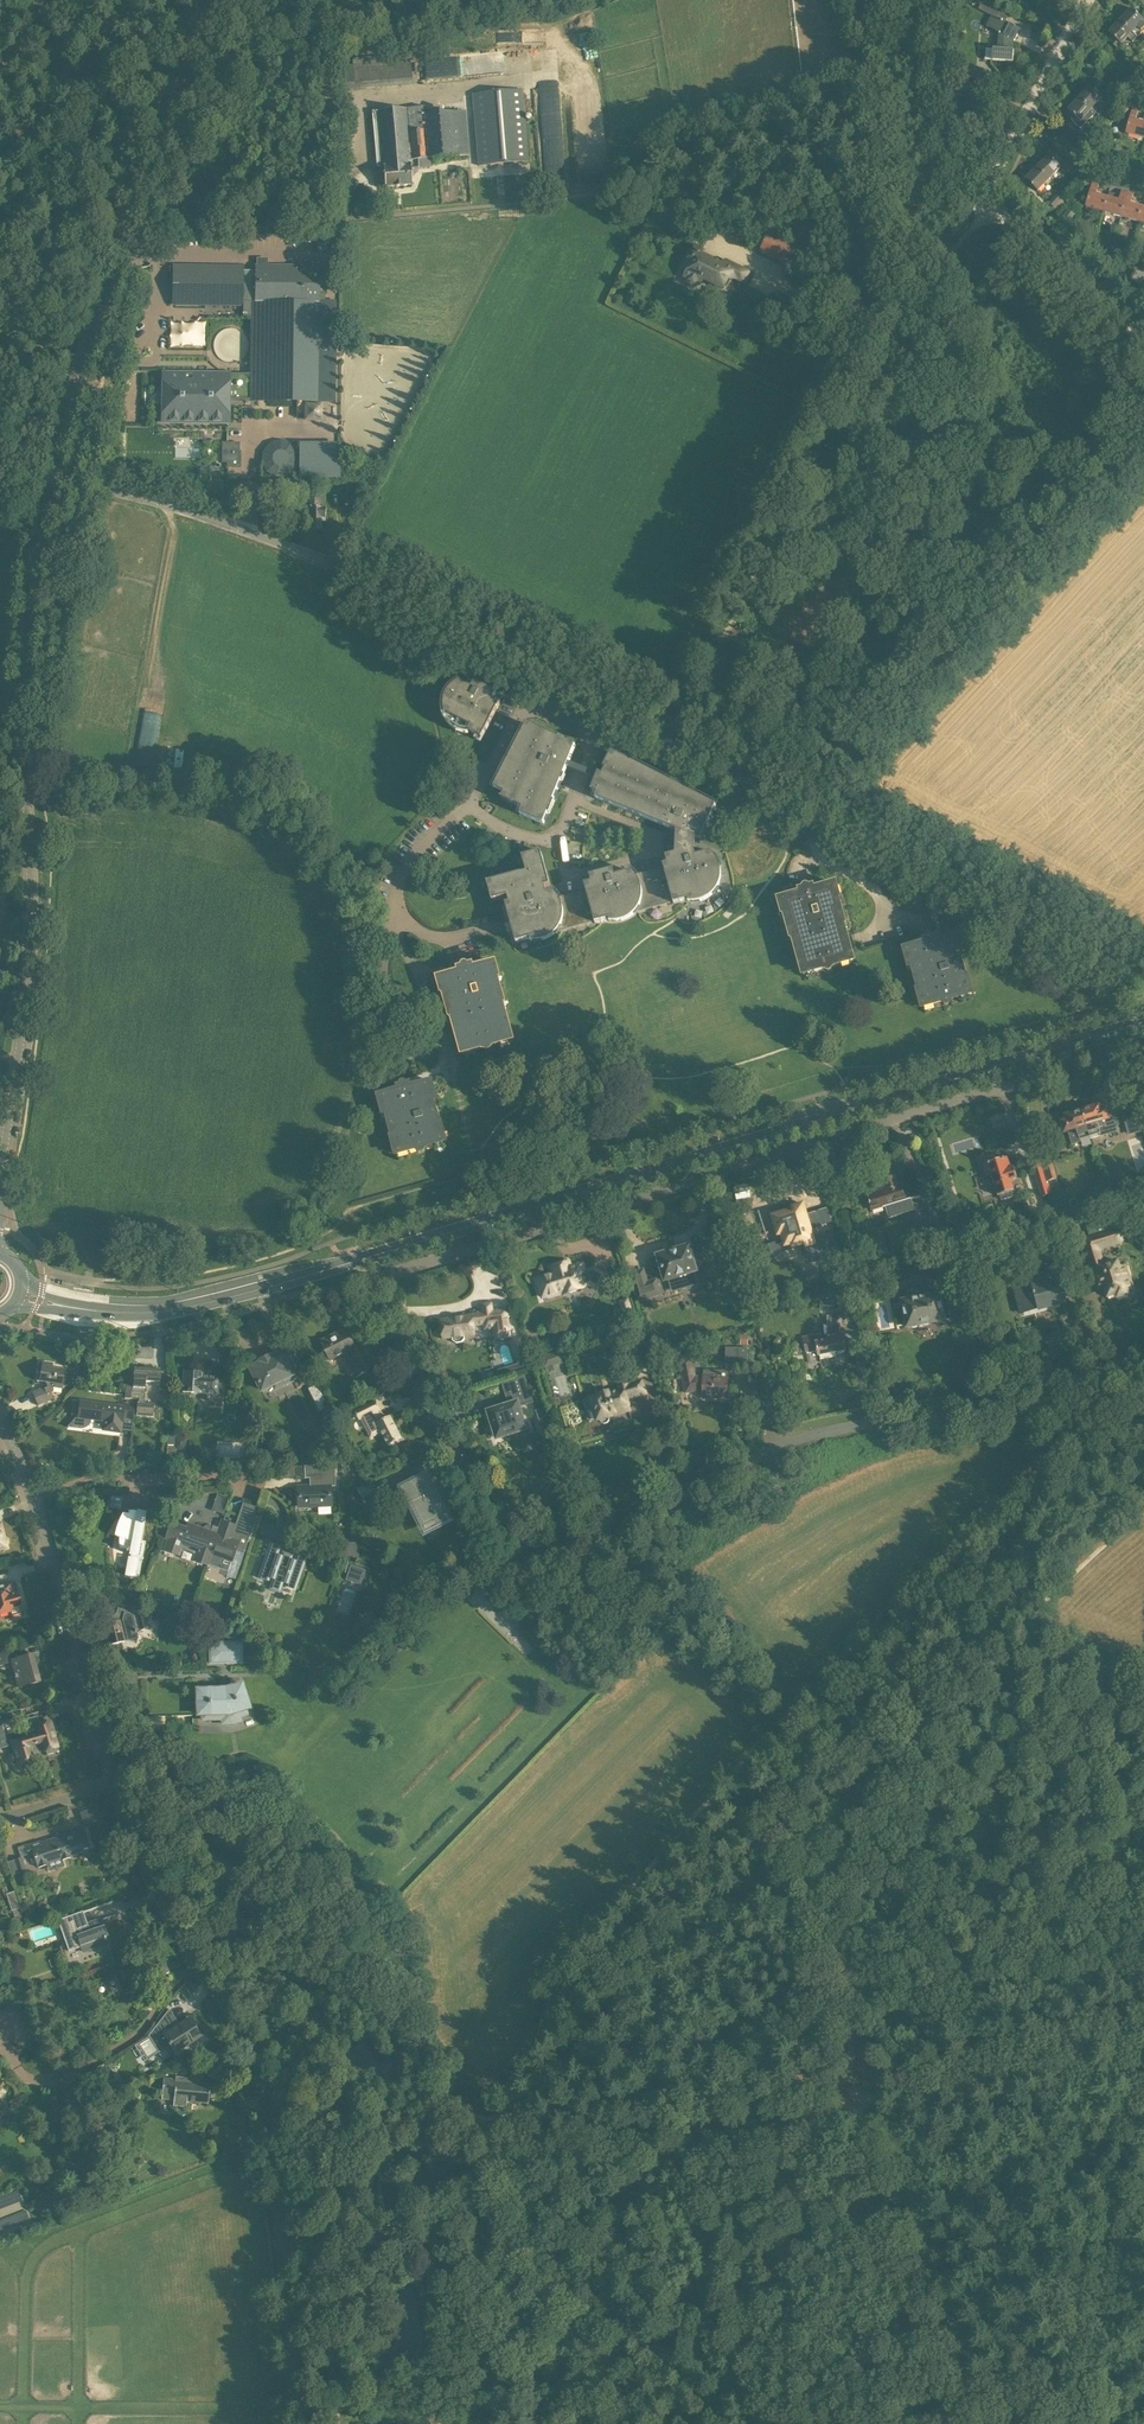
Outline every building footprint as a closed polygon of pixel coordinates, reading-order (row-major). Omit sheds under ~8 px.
[(1120,21),(1137,37),(1143,30),(1143,21),(1131,9),(1120,21)] [(987,49),(986,62),(1015,64),(1016,52),(1013,51),(1013,40),(1014,40),(1019,29),(992,15),(986,26),(999,32),(997,50),(987,49)] [(1137,37),(1120,21),(1109,33),(1114,38),(1110,42),(1117,49),(1127,37),(1132,42),(1137,37)] [(1142,53),(1138,50),(1128,61),(1132,65),(1142,53)] [(957,69),(963,59),(955,55),(949,65),(957,69)] [(339,67),(341,91),(412,85),(409,60),(339,67)] [(962,80),(956,93),(962,96),(968,83),(962,80)] [(927,83),(920,92),(926,96),(932,86),(927,83)] [(975,87),(968,83),(962,96),(968,99),(975,87)] [(944,84),(940,90),(952,98),(956,93),(944,84)] [(1090,85),(1079,98),(1096,113),(1099,115),(1103,111),(1103,107),(1097,102),(1102,97),(1090,85)] [(981,90),(975,87),(968,99),(975,102),(981,90)] [(472,94),(478,166),(528,161),(522,90),(472,94)] [(940,90),(936,96),(947,104),(952,98),(940,90)] [(988,93),(981,90),(975,102),(981,106),(988,93)] [(932,102),(943,110),(947,104),(936,96),(932,102)] [(1096,113),(1079,98),(1068,110),(1073,115),(1070,119),(1079,129),(1096,113)] [(455,156),(465,155),(461,112),(452,113),(451,112),(425,115),(424,107),(372,111),(377,167),(383,167),(385,188),(395,187),(395,188),(401,187),(401,186),(412,185),(410,169),(413,168),(412,164),(411,160),(455,156)] [(1143,138),(1143,123),(1135,120),(1138,111),(1132,109),(1126,133),(1143,138)] [(935,122),(941,126),(949,114),(943,110),(935,122)] [(941,126),(946,130),(955,118),(949,114),(941,126)] [(1117,114),(1113,120),(1117,124),(1122,118),(1117,114)] [(955,118),(946,130),(952,134),(960,122),(955,118)] [(1104,120),(1098,126),(1102,130),(1108,124),(1104,120)] [(1102,130),(1098,126),(1093,133),(1097,136),(1102,130)] [(1060,167),(1048,156),(1037,168),(1049,179),(1060,167)] [(1049,179),(1037,168),(1025,180),(1037,191),(1049,179)] [(1085,207),(1103,212),(1107,198),(1096,195),(1099,185),(1092,183),(1085,207)] [(1049,203),(1053,207),(1065,194),(1061,190),(1049,203)] [(1103,212),(1120,217),(1127,193),(1121,191),(1118,201),(1107,198),(1103,212)] [(1120,217),(1138,222),(1142,208),(1131,204),(1133,194),(1127,193),(1120,217)] [(1060,221),(1066,226),(1074,215),(1068,211),(1060,221)] [(760,239),(750,258),(782,274),(792,255),(760,239)] [(724,265),(700,254),(702,250),(694,246),(685,264),(690,267),(685,277),(687,278),(687,281),(695,286),(697,283),(700,285),(702,280),(723,289),(729,275),(744,282),(749,272),(726,261),(724,265)] [(318,340),(319,268),(267,267),(267,259),(257,259),(257,266),(255,266),(255,271),(241,271),(241,267),(175,267),(174,304),(240,304),(240,303),(253,304),(252,375),(212,375),(212,378),(163,377),(163,422),(227,423),(228,400),(252,400),(253,400),(332,400),(332,340),(318,340)] [(1136,273),(1131,280),(1143,288),(1143,275),(1136,273)] [(206,347),(206,321),(171,321),(171,338),(177,338),(177,342),(191,342),(191,346),(206,347)] [(177,444),(177,461),(202,461),(203,444),(177,444)] [(300,446),(300,479),(337,479),(337,446),(300,446)] [(228,462),(228,464),(228,466),(240,466),(240,451),(235,451),(235,459),(234,459),(234,462),(228,462)] [(287,494),(298,494),(298,485),(287,485),(287,494)] [(325,507),(323,507),(323,501),(318,501),(318,494),(302,494),(302,520),(309,520),(309,530),(321,531),(321,522),(325,522),(325,518),(325,507)] [(493,699),(497,693),(475,682),(472,688),(457,681),(455,682),(454,683),(452,684),(450,685),(448,687),(447,689),(446,690),(444,692),(443,695),(443,697),(442,698),(441,701),(441,703),(441,705),(441,708),(441,710),(441,711),(442,713),(443,715),(443,717),(444,719),(446,721),(447,723),(449,725),(450,727),(452,728),(454,729),(456,731),(457,731),(459,732),(461,733),(464,734),(467,734),(468,734),(469,732),(482,739),(500,703),(493,699)] [(552,736),(527,723),(494,788),(504,794),(502,798),(501,798),(501,799),(513,805),(514,804),(522,808),(520,815),(544,824),(576,746),(552,736)] [(550,885),(541,852),(528,856),(528,857),(528,856),(530,864),(525,866),(525,865),(525,866),(526,873),(521,874),(492,881),(495,890),(491,891),(490,891),(492,901),(508,897),(510,903),(506,904),(516,943),(531,939),(594,921),(595,924),(610,920),(610,919),(673,902),(674,904),(689,900),(690,900),(690,901),(693,901),(697,901),(701,900),(704,899),(708,897),(711,895),(713,893),(716,889),(717,886),(718,883),(719,878),(719,871),(718,867),(717,864),(716,861),(713,857),(711,855),(708,856),(708,854),(708,853),(696,856),(695,839),(700,841),(707,825),(708,821),(708,822),(716,806),(612,752),(603,769),(605,770),(602,776),(598,774),(591,791),(592,792),(592,791),(597,793),(595,798),(677,832),(676,838),(667,838),(667,847),(676,847),(675,854),(666,857),(668,864),(663,865),(635,875),(631,872),(615,876),(614,870),(589,876),(591,883),(584,885),(586,890),(558,897),(552,891),(546,893),(544,887),(550,885)] [(454,764),(441,781),(450,788),(463,772),(454,764)] [(791,937),(794,937),(797,948),(796,949),(803,974),(853,960),(846,935),(844,935),(841,923),(844,923),(841,909),(839,910),(836,898),(839,897),(835,884),(814,890),(813,886),(799,890),(800,893),(779,899),(783,913),(786,912),(789,924),(787,924),(791,937)] [(965,976),(958,952),(961,951),(956,934),(936,940),(935,936),(924,939),(925,943),(904,948),(909,966),(912,965),(918,989),(917,990),(922,1007),(943,1001),(940,990),(946,988),(949,999),(971,993),(966,976),(965,976)] [(460,972),(438,978),(442,992),(445,991),(448,1003),(447,1003),(450,1016),(454,1016),(457,1027),(455,1027),(462,1053),(512,1040),(505,1014),(504,1014),(501,1003),(504,1002),(500,988),(499,989),(495,977),(499,976),(495,963),(474,969),(473,967),(459,971),(460,972)] [(393,1136),(392,1137),(396,1154),(418,1148),(415,1137),(421,1135),(424,1146),(446,1140),(441,1123),(439,1124),(433,1099),(436,1099),(431,1081),(410,1087),(410,1085),(399,1088),(399,1090),(379,1096),(383,1113),(386,1112),(393,1136)] [(1083,1110),(1082,1110),(1090,1138),(1100,1136),(1100,1139),(1119,1133),(1115,1118),(1109,1119),(1106,1109),(1101,1110),(1099,1105),(1091,1107),(1089,1106),(1084,1108),(1083,1110)] [(1143,1129),(1136,1105),(1121,1109),(1129,1134),(1143,1129)] [(1090,1138),(1082,1110),(1081,1110),(1079,1109),(1074,1111),(1072,1113),(1064,1116),(1066,1121),(1061,1122),(1064,1133),(1068,1132),(1072,1144),(1090,1138)] [(988,1165),(983,1166),(985,1175),(991,1173),(998,1196),(1000,1195),(1002,1200),(1013,1197),(1011,1192),(1014,1191),(1010,1177),(1013,1177),(1012,1174),(1015,1173),(1014,1168),(1011,1169),(1007,1157),(1004,1158),(988,1163),(988,1165)] [(1032,1163),(1042,1197),(1051,1194),(1048,1184),(1046,1184),(1039,1160),(1032,1163)] [(1044,1165),(1049,1180),(1056,1178),(1052,1163),(1044,1165)] [(867,1195),(860,1197),(864,1210),(871,1208),(871,1210),(886,1205),(890,1218),(914,1211),(911,1200),(906,1201),(901,1184),(898,1185),(895,1176),(883,1179),(885,1189),(867,1195)] [(806,1216),(803,1203),(791,1207),(792,1212),(785,1214),(784,1213),(773,1216),(779,1234),(782,1233),(785,1245),(792,1243),(793,1247),(808,1242),(809,1245),(813,1244),(817,1258),(831,1254),(832,1256),(840,1254),(834,1233),(824,1236),(823,1232),(812,1236),(810,1229),(817,1227),(813,1214),(806,1216)] [(1127,1294),(1126,1291),(1132,1289),(1125,1266),(1119,1268),(1117,1261),(1103,1265),(1098,1249),(1118,1243),(1119,1243),(1120,1242),(1121,1241),(1122,1241),(1122,1240),(1123,1238),(1123,1237),(1123,1236),(1123,1234),(1123,1233),(1122,1232),(1121,1231),(1120,1230),(1119,1229),(1118,1229),(1117,1229),(1116,1229),(1114,1229),(1109,1230),(1105,1217),(1085,1223),(1089,1236),(1082,1239),(1097,1285),(1103,1283),(1107,1296),(1115,1294),(1116,1297),(1127,1294)] [(1058,1224),(1045,1228),(1049,1241),(1054,1239),(1058,1251),(1066,1249),(1058,1224)] [(657,1256),(658,1257),(650,1260),(652,1267),(660,1264),(665,1281),(669,1279),(673,1291),(698,1283),(695,1271),(696,1271),(696,1270),(698,1267),(697,1262),(693,1261),(689,1246),(687,1246),(684,1243),(678,1245),(677,1250),(657,1256)] [(960,1256),(941,1260),(944,1272),(962,1269),(960,1256)] [(537,1279),(542,1297),(546,1296),(548,1298),(558,1295),(559,1292),(564,1291),(563,1288),(569,1286),(571,1291),(583,1288),(582,1285),(589,1283),(597,1288),(604,1274),(594,1269),(584,1272),(582,1264),(571,1267),(569,1262),(552,1267),(554,1274),(537,1279)] [(1031,1280),(1032,1283),(1015,1287),(1022,1312),(1039,1308),(1038,1305),(1047,1302),(1048,1305),(1059,1302),(1057,1296),(1063,1294),(1056,1268),(1047,1271),(1047,1273),(1040,1278),(1031,1280)] [(633,1286),(638,1301),(660,1294),(656,1279),(633,1286)] [(834,1292),(839,1310),(854,1304),(849,1288),(834,1292)] [(902,1301),(907,1327),(910,1326),(912,1328),(916,1327),(917,1325),(922,1324),(924,1326),(928,1325),(929,1323),(934,1322),(935,1323),(940,1323),(941,1321),(950,1319),(946,1293),(902,1301)] [(624,1319),(634,1315),(629,1299),(619,1302),(624,1319)] [(469,1316),(440,1320),(443,1339),(452,1337),(453,1341),(456,1343),(462,1342),(465,1339),(464,1336),(476,1334),(474,1325),(493,1323),(495,1338),(510,1336),(506,1309),(492,1311),(491,1303),(482,1304),(483,1313),(468,1315),(469,1316)] [(803,1338),(806,1352),(817,1350),(818,1355),(837,1352),(837,1354),(845,1352),(844,1350),(846,1350),(843,1334),(842,1334),(842,1315),(826,1316),(827,1338),(827,1340),(824,1341),(824,1340),(823,1340),(822,1334),(803,1338)] [(356,1333),(357,1332),(349,1318),(349,1319),(336,1325),(339,1332),(320,1341),(330,1360),(344,1353),(356,1378),(359,1376),(368,1372),(360,1356),(355,1347),(356,1347),(349,1335),(356,1332),(356,1333)] [(521,1338),(511,1341),(516,1358),(526,1355),(521,1338)] [(725,1347),(725,1365),(729,1365),(748,1366),(749,1348),(725,1347)] [(254,1376),(253,1377),(256,1382),(257,1382),(261,1390),(290,1375),(292,1379),(307,1372),(301,1360),(287,1367),(280,1354),(269,1359),(268,1356),(259,1360),(260,1363),(250,1368),(254,1376)] [(553,1396),(572,1393),(564,1354),(545,1358),(553,1396)] [(691,1358),(678,1360),(685,1393),(697,1390),(702,1390),(702,1398),(727,1398),(727,1377),(728,1377),(729,1365),(725,1365),(725,1370),(703,1370),(702,1375),(698,1375),(697,1373),(694,1374),(692,1368),(693,1368),(691,1358)] [(47,1386),(32,1393),(38,1405),(53,1398),(50,1392),(53,1387),(62,1389),(65,1366),(42,1362),(41,1372),(38,1372),(36,1381),(45,1382),(47,1386)] [(168,1390),(169,1374),(160,1373),(160,1370),(134,1368),(132,1387),(125,1387),(124,1399),(139,1400),(138,1402),(145,1402),(146,1386),(145,1386),(145,1382),(150,1382),(150,1381),(159,1382),(159,1390),(168,1390)] [(207,1401),(218,1402),(220,1385),(217,1385),(218,1378),(201,1376),(201,1373),(184,1371),(182,1392),(207,1394),(207,1401)] [(518,1435),(530,1431),(527,1423),(524,1424),(518,1405),(532,1401),(525,1377),(502,1384),(505,1393),(508,1392),(512,1404),(488,1411),(489,1413),(485,1414),(489,1426),(492,1425),(497,1438),(517,1432),(518,1435)] [(630,1398),(645,1393),(642,1380),(628,1384),(627,1383),(618,1386),(619,1388),(601,1394),(601,1395),(583,1400),(586,1410),(593,1408),(597,1420),(598,1419),(598,1421),(600,1424),(603,1424),(607,1423),(609,1421),(609,1418),(609,1416),(629,1411),(625,1396),(630,1394),(630,1398)] [(133,1420),(135,1405),(124,1403),(124,1407),(80,1401),(80,1402),(75,1401),(73,1414),(78,1415),(78,1417),(104,1421),(103,1427),(103,1430),(114,1431),(115,1429),(120,1430),(122,1418),(133,1420)] [(359,1420),(361,1419),(371,1438),(382,1432),(389,1445),(402,1439),(390,1416),(383,1420),(377,1411),(380,1409),(376,1401),(355,1411),(359,1420)] [(136,1416),(153,1417),(154,1403),(145,1402),(138,1402),(137,1402),(136,1416)] [(176,1433),(169,1432),(168,1443),(176,1444),(176,1433)] [(177,1435),(177,1449),(186,1449),(187,1436),(177,1435)] [(260,1459),(261,1445),(252,1445),(251,1458),(260,1459)] [(165,1460),(174,1461),(175,1447),(166,1447),(165,1460)] [(322,1465),(304,1466),(304,1478),(313,1478),(313,1487),(298,1487),(299,1506),(309,1505),(309,1507),(318,1507),(318,1505),(330,1504),(329,1486),(335,1486),(334,1466),(322,1466),(322,1465)] [(401,1487),(417,1519),(421,1525),(435,1518),(437,1523),(450,1517),(435,1487),(430,1489),(423,1476),(401,1487)] [(357,1489),(370,1515),(384,1508),(371,1482),(357,1489)] [(227,1503),(229,1497),(218,1493),(216,1499),(227,1503)] [(128,1514),(123,1513),(120,1521),(118,1526),(116,1535),(119,1537),(119,1542),(119,1548),(126,1549),(122,1574),(135,1576),(147,1512),(137,1510),(137,1512),(133,1511),(128,1511),(128,1514)] [(250,1542),(258,1517),(245,1512),(242,1521),(244,1521),(242,1527),(235,1525),(234,1526),(221,1522),(219,1528),(212,1526),(210,1532),(188,1524),(186,1529),(171,1524),(166,1539),(168,1540),(165,1550),(178,1554),(180,1549),(196,1554),(194,1560),(227,1571),(235,1549),(244,1552),(247,1541),(250,1542)] [(359,1544),(341,1545),(341,1557),(359,1559),(359,1544)] [(297,1589),(308,1557),(296,1554),(293,1563),(288,1561),(290,1557),(284,1555),(282,1559),(277,1557),(281,1548),(269,1545),(259,1576),(270,1580),(271,1577),(273,1578),(270,1587),(281,1591),(284,1582),(287,1582),(286,1585),(297,1589)] [(344,1572),(350,1574),(348,1579),(361,1583),(362,1579),(365,1580),(369,1569),(348,1562),(344,1572)] [(11,1616),(21,1614),(19,1606),(21,1606),(17,1593),(14,1594),(11,1583),(0,1586),(0,1614),(10,1611),(11,1616)] [(136,1631),(138,1630),(149,1628),(146,1614),(147,1611),(118,1602),(114,1614),(105,1617),(107,1624),(102,1625),(107,1645),(125,1641),(124,1638),(127,1637),(127,1640),(136,1642),(137,1637),(136,1631)] [(225,1615),(218,1612),(216,1619),(223,1622),(225,1615)] [(529,1621),(520,1631),(534,1645),(544,1635),(529,1621)] [(241,1662),(240,1642),(210,1643),(210,1663),(241,1662)] [(32,1654),(20,1658),(17,1649),(0,1653),(0,1664),(11,1661),(18,1688),(40,1682),(32,1654)] [(198,1714),(222,1714),(222,1723),(231,1723),(239,1721),(237,1711),(249,1708),(241,1684),(229,1688),(229,1689),(227,1690),(224,1690),(222,1690),(222,1689),(197,1690),(198,1714)] [(22,1716),(20,1709),(0,1715),(0,1722),(22,1716)] [(23,1720),(27,1737),(33,1754),(34,1753),(34,1754),(45,1750),(47,1755),(59,1751),(50,1721),(40,1724),(38,1716),(23,1720)] [(27,1737),(11,1742),(11,1739),(3,1741),(0,1731),(0,1748),(12,1745),(17,1764),(35,1759),(34,1757),(35,1757),(34,1754),(34,1753),(33,1754),(27,1737)] [(92,1806),(79,1810),(84,1826),(97,1822),(92,1806)] [(69,1856),(89,1849),(83,1828),(57,1836),(57,1837),(40,1843),(40,1841),(25,1846),(27,1855),(33,1854),(37,1866),(38,1866),(38,1867),(47,1865),(47,1863),(60,1859),(61,1860),(62,1860),(70,1857),(69,1856)] [(26,1871),(21,1858),(7,1862),(11,1876),(26,1871)] [(6,1893),(11,1910),(20,1908),(15,1891),(6,1893)] [(107,1943),(99,1920),(87,1924),(82,1911),(58,1920),(68,1949),(81,1944),(83,1951),(107,1943)] [(8,1938),(1,1940),(3,1946),(10,1943),(8,1938)] [(147,1973),(137,1978),(141,1986),(168,1973),(157,1951),(116,1971),(117,1974),(111,1976),(116,1986),(122,1983),(121,1980),(135,1973),(136,1974),(141,1971),(140,1970),(144,1968),(147,1973)] [(122,1983),(116,1986),(110,1989),(115,1998),(127,1992),(122,1983)] [(178,2024),(169,2009),(148,2035),(152,2042),(155,2040),(160,2048),(168,2043),(169,2046),(170,2045),(176,2053),(179,2050),(179,2051),(200,2037),(188,2018),(178,2024)] [(161,2096),(173,2097),(173,2105),(186,2106),(186,2101),(208,2103),(210,2084),(175,2081),(175,2079),(163,2078),(161,2096)] [(32,2222),(19,2188),(0,2195),(0,2233),(32,2222)]
